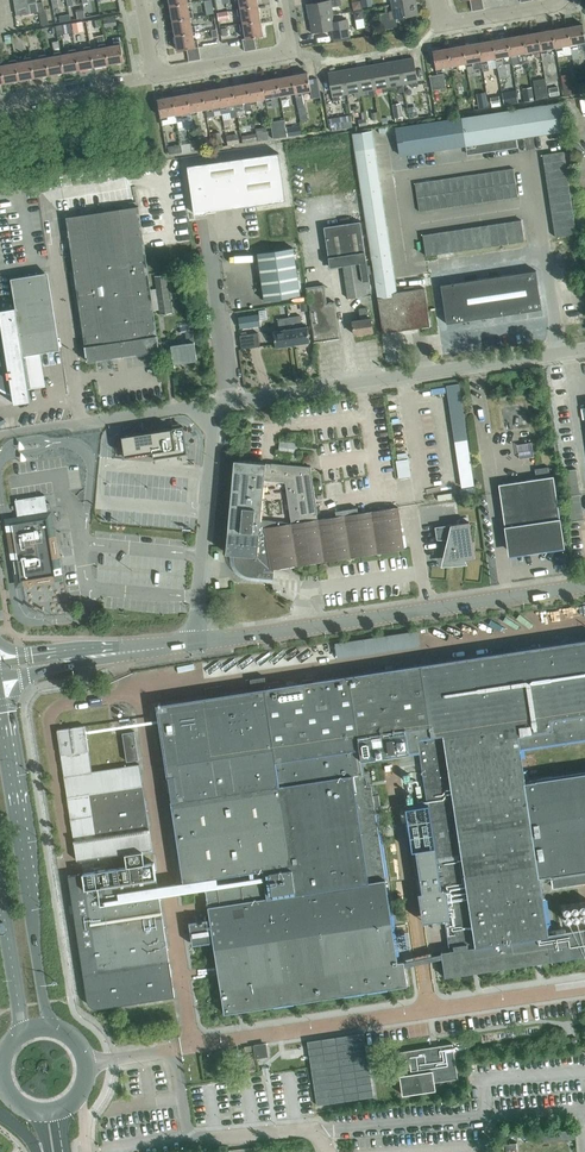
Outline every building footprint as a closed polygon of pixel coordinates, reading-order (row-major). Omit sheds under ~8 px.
[(17,15),(30,12),(29,3),(36,2),(37,2),(37,0),(14,0),(17,15)] [(257,0),(239,0),(240,8),(237,8),(237,9),(258,5),(257,0)] [(342,0),(328,0),(307,4),(309,18),(334,14),(332,7),(343,5),(342,0)] [(418,14),(416,0),(415,0),(392,4),(393,11),(379,13),(382,30),(397,27),(396,18),(418,14)] [(43,1),(37,2),(36,2),(38,11),(44,10),(43,1)] [(191,2),(191,1),(170,5),(172,20),(193,16),(192,10),(189,10),(188,2),(191,2)] [(261,20),(258,5),(237,9),(238,15),(242,15),(243,23),(240,23),(240,24),(261,20)] [(213,6),(206,7),(207,14),(215,13),(213,6)] [(362,9),(354,11),(355,19),(364,17),(362,9)] [(84,10),(76,11),(77,19),(85,17),(84,10)] [(226,11),(218,12),(219,20),(228,18),(226,11)] [(348,19),(335,21),(334,14),(309,18),(312,33),(332,29),(334,39),(350,36),(348,19)] [(193,17),(193,16),(172,20),(175,35),(196,31),(195,25),(192,25),(190,17),(193,17)] [(47,17),(39,18),(40,25),(48,24),(47,17)] [(117,25),(116,17),(104,18),(105,26),(117,25)] [(264,35),(261,20),(240,24),(241,30),(244,30),(246,38),(254,37),(264,35)] [(79,22),(73,23),(75,32),(83,31),(81,22),(79,22)] [(584,42),(584,35),(583,24),(568,26),(571,44),(571,47),(573,60),(580,59),(578,46),(577,43),(584,42)] [(63,25),(55,26),(57,35),(65,33),(63,25)] [(571,44),(568,26),(553,29),(556,47),(556,50),(563,49),(562,46),(571,44)] [(556,47),(553,29),(538,32),(541,50),(541,53),(548,52),(547,48),(556,47)] [(196,32),(196,31),(175,35),(178,50),(187,48),(187,49),(199,47),(197,40),(194,40),(193,32),(196,32)] [(538,32),(523,34),(526,52),(526,55),(533,54),(532,51),(541,50),(538,32)] [(6,44),(13,43),(11,34),(5,36),(6,44)] [(523,34),(508,37),(511,55),(511,58),(512,63),(513,64),(519,63),(518,57),(518,54),(526,52),(523,34)] [(508,37),(493,40),(496,58),(496,61),(498,68),(500,78),(508,76),(505,64),(512,63),(511,58),(511,55),(508,37)] [(59,40),(52,41),(54,52),(61,51),(59,40)] [(124,61),(121,40),(114,42),(114,45),(106,46),(106,43),(109,64),(124,61)] [(493,40),(478,42),(481,60),(482,67),(483,71),(490,70),(488,62),(488,59),(496,58),(493,40)] [(478,42),(463,45),(466,63),(467,66),(468,74),(475,72),(474,69),(482,67),(481,60),(478,42)] [(109,64),(106,43),(99,44),(99,47),(91,49),(91,46),(90,46),(94,67),(109,64)] [(466,63),(463,45),(448,48),(451,66),(452,69),(458,67),(458,64),(466,63)] [(94,67),(90,46),(84,47),(85,50),(76,51),(76,48),(79,69),(94,67)] [(79,69),(76,48),(69,50),(70,53),(61,54),(64,72),(79,69)] [(448,48),(433,50),(436,68),(437,71),(443,70),(443,67),(451,66),(448,48)] [(61,54),(61,51),(54,52),(55,55),(46,57),(46,54),(49,75),(64,72),(61,54)] [(49,75),(46,54),(39,55),(40,58),(31,59),(31,56),(30,56),(34,77),(49,75)] [(34,77),(30,56),(24,58),(25,61),(17,62),(16,59),(19,80),(34,77)] [(414,57),(399,60),(403,84),(410,83),(411,87),(418,86),(414,57)] [(19,80),(16,59),(9,60),(10,63),(2,65),(1,62),(0,62),(4,83),(19,80)] [(403,84),(399,60),(385,62),(390,90),(397,89),(396,85),(403,84)] [(390,90),(385,62),(371,65),(375,89),(382,87),(383,92),(390,90)] [(375,89),(371,65),(357,67),(362,95),(369,94),(368,90),(375,89)] [(362,95),(357,67),(343,70),(347,93),(354,92),(355,97),(362,95)] [(347,93),(343,70),(328,72),(333,100),(341,99),(340,95),(347,93)] [(305,107),(302,94),(302,91),(311,90),(312,98),(320,97),(316,78),(309,79),(308,72),(292,75),(296,93),(295,93),(298,108),(305,107)] [(446,88),(444,73),(430,75),(432,90),(446,88)] [(296,93),(292,75),(278,77),(281,95),(280,95),(281,98),(288,97),(287,94),(295,93),(296,93)] [(281,95),(278,77),(263,80),(266,98),(265,98),(266,101),(273,100),(272,97),(280,95),(281,95)] [(545,79),(533,81),(536,99),(548,97),(545,79)] [(572,79),(562,81),(565,95),(574,93),(572,79)] [(266,98),(263,80),(248,83),(251,100),(250,101),(251,104),(258,102),(257,99),(265,98),(266,98)] [(251,100),(248,83),(233,85),(236,103),(237,110),(252,108),(251,104),(250,101),(251,100)] [(236,103),(233,85),(218,88),(221,106),(222,113),(237,110),(236,103)] [(532,87),(523,89),(525,101),(534,100),(532,87)] [(221,106),(218,88),(203,91),(206,108),(206,109),(206,112),(213,110),(212,107),(221,106)] [(558,88),(549,90),(550,96),(560,94),(558,88)] [(206,108),(203,91),(188,93),(191,111),(191,114),(198,113),(197,110),(206,109),(206,108)] [(486,92),(477,93),(479,108),(489,107),(486,92)] [(191,111),(188,93),(173,96),(176,114),(177,121),(192,119),(191,114),(191,111)] [(176,114),(173,96),(158,99),(161,120),(168,118),(168,115),(176,114)] [(566,130),(561,102),(462,117),(466,145),(467,154),(517,146),(515,138),(566,130)] [(400,104),(393,105),(396,118),(402,117),(400,104)] [(418,107),(409,109),(410,116),(419,114),(418,107)] [(341,116),(330,118),(332,130),(343,128),(342,119),(342,118),(341,116)] [(352,127),(350,117),(342,118),(342,119),(343,128),(352,127)] [(466,145),(462,117),(396,127),(400,155),(466,145)] [(297,124),(288,125),(289,135),(298,134),(297,124)] [(266,127),(256,129),(258,141),(268,139),(266,127)] [(286,127),(276,129),(278,137),(287,136),(286,127)] [(371,131),(353,133),(383,331),(401,328),(401,330),(402,330),(402,326),(409,325),(410,327),(422,325),(422,327),(430,326),(428,311),(427,311),(424,288),(425,288),(396,292),(371,131)] [(221,133),(213,134),(215,145),(223,143),(221,133)] [(256,133),(241,135),(243,143),(256,141),(258,141),(256,133)] [(238,134),(226,135),(228,145),(239,143),(238,134)] [(181,152),(180,144),(168,146),(169,154),(181,152)] [(542,154),(543,162),(565,159),(563,151),(542,154)] [(279,153),(188,166),(190,178),(195,213),(207,211),(207,212),(286,200),(279,153)] [(566,167),(565,159),(543,162),(545,171),(566,167)] [(567,175),(566,167),(545,171),(546,179),(567,175)] [(513,168),(506,169),(509,183),(515,182),(513,168)] [(509,183),(506,169),(499,170),(502,184),(509,183)] [(502,184),(499,170),(492,171),(494,185),(502,184)] [(494,185),(492,171),(485,172),(487,186),(494,185)] [(487,186),(485,172),(478,173),(480,187),(487,186)] [(480,187),(478,173),(471,174),(473,188),(480,187)] [(473,188),(471,174),(464,175),(466,189),(473,188)] [(466,189),(464,175),(457,176),(459,191),(466,189)] [(569,184),(567,175),(546,179),(547,187),(569,184)] [(459,191),(457,176),(450,177),(452,192),(459,191)] [(452,192),(450,177),(443,178),(445,193),(452,192)] [(445,193),(443,178),(436,179),(438,194),(445,193)] [(438,194),(436,179),(429,180),(431,195),(438,194)] [(431,195),(429,180),(422,182),(424,196),(431,195)] [(424,196),(422,182),(414,183),(417,197),(424,196)] [(517,196),(515,182),(509,183),(511,197),(517,196)] [(511,197),(509,183),(502,184),(504,198),(511,197)] [(504,198),(502,184),(494,185),(497,199),(504,198)] [(570,192),(569,184),(547,187),(549,195),(570,192)] [(497,199),(494,185),(487,186),(490,200),(497,199)] [(490,200),(487,186),(480,187),(483,201),(490,200)] [(483,201),(480,187),(473,188),(475,202),(483,201)] [(475,202),(473,188),(466,189),(468,204),(475,202)] [(468,204),(466,189),(459,191),(461,205),(468,204)] [(461,205),(459,191),(452,192),(454,206),(461,205)] [(454,206),(452,192),(445,193),(447,207),(454,206)] [(571,200),(570,192),(549,195),(550,203),(571,200)] [(447,207),(445,193),(438,194),(440,208),(447,207)] [(440,208),(438,194),(431,195),(433,209),(440,208)] [(433,209),(431,195),(424,196),(426,210),(433,209)] [(426,210),(424,196),(417,197),(419,211),(426,210)] [(572,208),(571,200),(550,203),(551,212),(572,208)] [(157,335),(138,207),(67,217),(69,231),(64,232),(65,241),(70,241),(85,346),(87,360),(160,350),(157,335)] [(574,217),(572,208),(551,212),(553,220),(574,217)] [(575,225),(574,217),(553,220),(554,228),(575,225)] [(521,219),(513,221),(516,242),(525,241),(521,219)] [(376,293),(368,243),(364,244),(361,221),(324,227),(330,267),(342,265),(347,298),(376,293)] [(516,242),(513,221),(505,222),(508,243),(516,242)] [(508,243),(505,222),(497,223),(500,244),(508,243)] [(500,244),(497,223),(488,224),(492,246),(500,244)] [(492,246),(488,224),(480,226),(483,247),(492,246)] [(576,233),(575,225),(554,228),(555,236),(576,233)] [(483,247),(480,226),(472,227),(475,248),(483,247)] [(475,248),(472,227),(464,228),(467,249),(475,248)] [(467,249),(464,228),(456,229),(459,251),(467,249)] [(459,251),(456,229),(447,231),(450,252),(459,251)] [(450,252),(447,231),(439,232),(442,253),(450,252)] [(442,253),(439,232),(431,233),(434,254),(442,253)] [(434,254),(431,233),(423,234),(426,255),(434,254)] [(294,248),(257,253),(264,299),(301,294),(294,248)] [(447,323),(542,309),(536,270),(441,284),(447,323)] [(40,352),(57,349),(51,310),(44,272),(11,278),(16,307),(0,310),(0,317),(0,318),(0,387),(3,389),(8,392),(12,393),(14,404),(31,401),(29,388),(46,385),(40,352)] [(172,312),(166,274),(155,276),(161,314),(172,312)] [(315,342),(340,338),(334,302),(327,303),(324,285),(307,288),(315,342)] [(363,333),(373,331),(371,318),(368,318),(366,307),(359,308),(360,319),(353,321),(355,334),(358,333),(358,335),(364,334),(363,333)] [(258,310),(239,312),(241,324),(260,321),(258,310)] [(300,315),(294,316),(289,317),(293,344),(310,342),(307,326),(302,327),(300,315)] [(293,344),(289,317),(277,318),(279,330),(274,331),(276,347),(293,344)] [(189,323),(180,324),(181,331),(185,331),(190,330),(189,323)] [(174,362),(197,359),(194,342),(192,330),(190,330),(185,331),(187,343),(171,345),(174,362)] [(242,348),(260,346),(258,332),(240,335),(242,348)] [(143,432),(122,435),(122,439),(123,439),(125,455),(137,453),(137,456),(142,455),(141,453),(152,451),(153,458),(188,453),(183,426),(180,426),(179,423),(173,424),(173,425),(174,427),(153,430),(152,427),(142,428),(142,429),(143,432)] [(468,439),(455,441),(462,487),(475,485),(468,439)] [(280,440),(280,449),(296,453),(297,443),(280,440)] [(410,476),(408,458),(396,460),(398,477),(410,476)] [(358,513),(358,507),(335,511),(336,516),(319,518),(311,466),(235,459),(226,553),(239,554),(239,555),(235,555),(235,558),(236,561),(237,564),(238,567),(240,569),(243,571),(245,573),(248,574),(251,575),(262,576),(262,568),(270,567),(270,568),(405,548),(398,507),(358,513)] [(561,525),(557,501),(553,476),(499,484),(509,554),(510,554),(509,549),(566,541),(566,540),(563,541),(561,525)] [(18,520),(10,521),(19,582),(24,581),(24,584),(54,579),(53,576),(58,576),(56,563),(59,562),(56,545),(53,546),(45,495),(15,499),(18,520)] [(475,558),(469,522),(435,527),(437,539),(450,540),(448,560),(466,561),(466,559),(475,558)] [(336,642),(338,657),(420,644),(417,629),(336,642)] [(280,686),(279,681),(260,684),(261,689),(256,690),(166,703),(158,705),(165,755),(166,758),(168,776),(169,782),(172,800),(185,881),(192,879),(205,877),(213,925),(213,927),(213,928),(213,929),(215,940),(215,942),(219,965),(220,975),(226,1011),(237,1009),(242,1009),(408,983),(407,978),(404,958),(398,959),(388,898),(374,806),(380,806),(378,794),(372,794),(371,784),(368,770),(363,770),(362,758),(404,752),(404,755),(409,754),(410,754),(409,751),(413,751),(420,750),(428,805),(401,810),(419,923),(446,919),(451,950),(442,951),(442,952),(445,951),(446,957),(443,958),(443,957),(446,977),(447,977),(446,975),(473,972),(473,973),(474,973),(474,970),(479,969),(480,972),(481,972),(481,971),(535,962),(535,963),(536,963),(536,960),(541,959),(542,959),(542,962),(543,962),(543,961),(573,956),(584,954),(584,929),(573,931),(569,931),(568,932),(548,934),(542,894),(539,875),(551,874),(553,886),(579,882),(584,881),(584,772),(536,779),(536,780),(525,781),(519,746),(584,736),(584,640),(530,648),(516,650),(492,654),(483,656),(422,665),(422,664),(421,664),(421,665),(398,668),(394,669),(386,670),(381,671),(374,672),(360,674),(316,681),(307,682),(286,685),(280,686)] [(85,726),(57,730),(78,860),(153,848),(150,828),(149,828),(141,773),(140,764),(92,771),(85,726)] [(138,759),(134,731),(122,733),(126,761),(138,759)] [(176,996),(163,910),(155,862),(79,873),(68,875),(87,997),(87,999),(88,1002),(89,1004),(91,1006),(94,1007),(96,1008),(99,1008),(101,1008),(176,996)] [(325,1060),(331,1102),(373,1096),(364,1032),(307,1040),(310,1062),(325,1060)] [(257,1056),(267,1055),(265,1043),(256,1044),(257,1056)] [(438,1047),(391,1053),(392,1063),(398,1062),(403,1094),(436,1089),(435,1079),(443,1078),(443,1080),(458,1077),(458,1076),(456,1076),(453,1053),(455,1052),(453,1043),(438,1045),(438,1047)] [(549,1132),(541,1133),(542,1142),(550,1141),(549,1132)] [(503,1143),(504,1151),(518,1151),(517,1141),(503,1143)]
